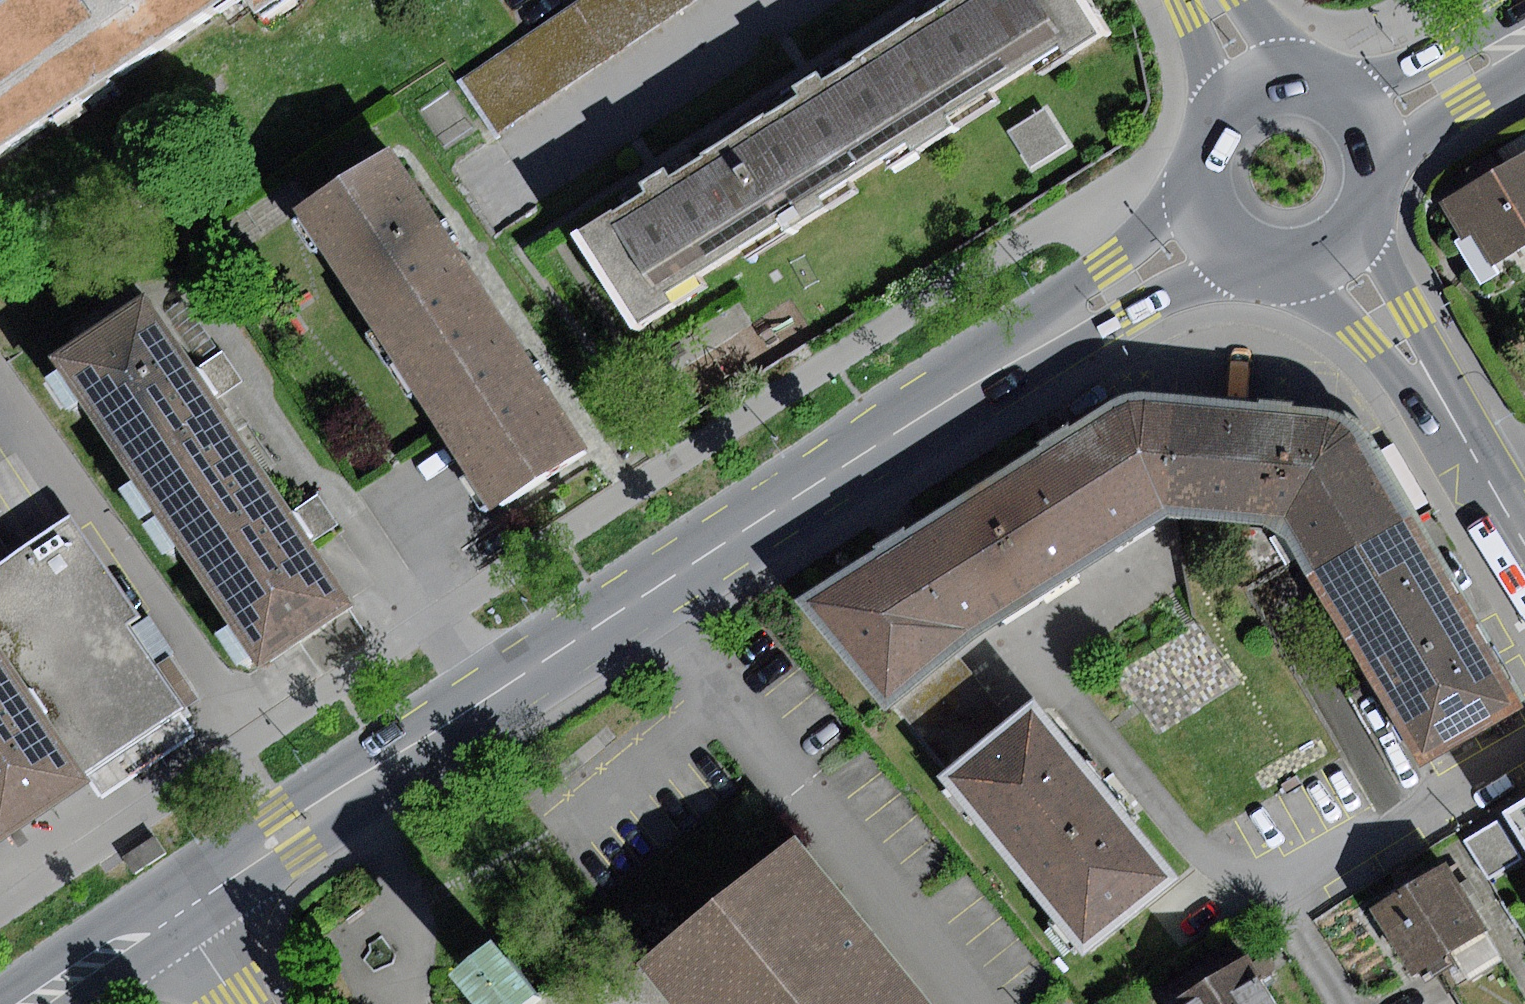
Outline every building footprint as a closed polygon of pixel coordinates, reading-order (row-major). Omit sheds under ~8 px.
[(78,109),(247,0),(13,0),(9,2),(78,109)] [(261,19),(291,0),(248,0),(261,19)] [(462,76),(498,129),(692,0),(576,0),(462,76)] [(886,35),(949,136),(1000,104),(992,91),(1034,65),(1040,76),(1110,33),(1089,0),(942,0),(886,35)] [(9,2),(0,8),(0,158),(78,109),(9,2)] [(890,172),(949,136),(886,35),(823,74),(819,69),(805,78),(791,87),(795,93),(734,131),(796,230),(854,193),(848,183),(883,161),(890,172)] [(1046,107),(1009,130),(1031,167),(1069,143),(1046,107)] [(747,260),(796,230),(734,131),(669,171),(665,165),(654,173),(639,182),(643,189),(579,228),(639,324),(704,284),(700,276),(741,251),(747,260)] [(394,360),(489,300),(446,234),(391,148),(296,208),(394,360)] [(1441,201),(1462,238),(1473,232),(1491,263),(1524,243),(1524,152),(1503,165),(1496,152),(1465,170),(1473,183),(1441,201)] [(156,515),(252,451),(206,383),(147,295),(52,358),(156,515)] [(489,300),(394,360),(491,510),(585,450),(539,377),(489,300)] [(1120,406),(1169,515),(1264,523),(1287,538),(1311,575),(1411,516),(1362,436),(1352,425),(1329,414),(1131,399),(1120,406)] [(1169,515),(1120,406),(971,495),(1035,601),(1169,515)] [(252,451),(156,515),(258,667),(354,603),(302,527),(252,451)] [(1035,601),(971,495),(796,602),(885,709),(892,704),(958,653),(978,638),(1035,601)] [(83,772),(176,708),(182,704),(155,666),(129,629),(127,625),(140,616),(71,516),(0,565),(0,652),(83,772)] [(1411,516),(1311,575),(1423,765),(1524,706),(1411,516)] [(149,616),(129,629),(155,666),(170,655),(174,652),(149,616)] [(90,781),(83,772),(0,652),(0,843),(90,781)] [(947,772),(1013,720),(958,653),(892,704),(947,772)] [(198,693),(170,655),(155,666),(182,704),(198,693)] [(1082,953),(1178,875),(1036,701),(1013,720),(947,772),(940,779),(1082,953)] [(194,734),(176,708),(83,772),(90,781),(101,799),(194,734)] [(1506,814),(1524,846),(1524,802),(1506,814)] [(1496,821),(1464,840),(1486,878),(1518,859),(1496,821)] [(154,839),(125,859),(134,873),(164,853),(154,839)] [(799,844),(639,969),(668,1003),(935,1003),(799,844)] [(1372,909),(1414,977),(1438,964),(1489,932),(1447,864),(1372,909)] [(1489,932),(1438,964),(1463,1003),(1524,1003),(1524,991),(1489,932)] [(479,1003),(528,1003),(535,999),(494,945),(456,974),(479,1003)] [(1170,1003),(1173,1003),(1233,968),(1223,951),(1161,989),(1170,1003)] [(1173,1003),(1279,1003),(1250,957),(1233,968),(1173,1003)]
